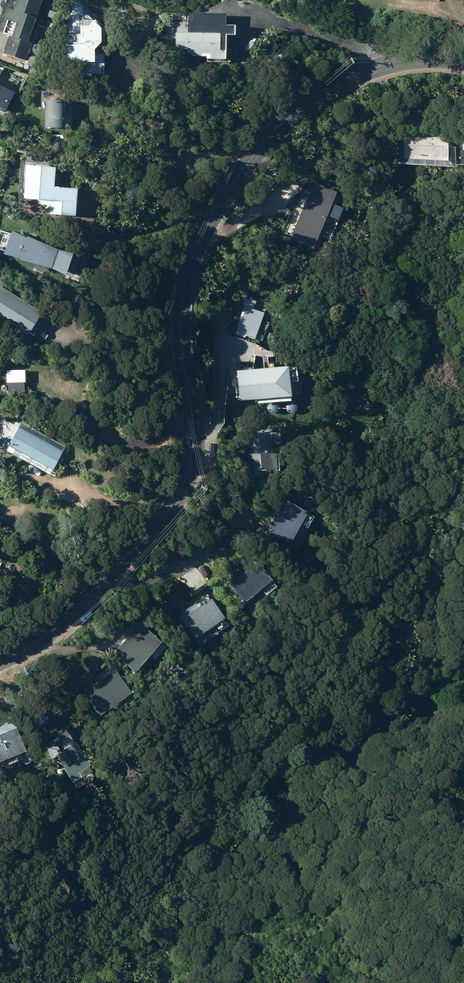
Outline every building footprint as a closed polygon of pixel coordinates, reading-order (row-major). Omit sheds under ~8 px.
[(13,9),(7,7),(0,25),(0,32),(3,33),(8,20),(16,23),(12,36),(10,35),(3,52),(26,61),(33,43),(27,41),(42,0),(16,0),(13,9)] [(65,62),(79,62),(79,78),(103,79),(104,55),(94,54),(95,49),(100,43),(101,28),(88,15),(84,15),(81,5),(73,0),(66,23),(65,62)] [(226,14),(189,13),(188,28),(179,27),(179,33),(176,33),(176,49),(189,49),(189,54),(207,54),(207,59),(225,59),(226,35),(234,35),(235,25),(226,25),(226,14)] [(14,93),(0,86),(0,108),(5,111),(14,93)] [(45,128),(65,128),(65,100),(46,100),(45,128)] [(19,109),(15,116),(21,118),(24,111),(19,109)] [(405,131),(403,158),(448,161),(450,133),(405,131)] [(16,152),(26,153),(27,145),(17,144),(16,152)] [(75,216),(78,189),(54,187),(55,167),(26,165),(23,199),(48,201),(46,214),(75,216)] [(301,241),(323,250),(347,191),(325,182),(301,241)] [(7,258),(74,284),(82,262),(15,237),(7,258)] [(21,304),(0,291),(0,322),(7,327),(25,338),(39,315),(21,304)] [(256,301),(245,297),(235,326),(239,327),(236,335),(245,338),(246,336),(255,339),(264,313),(253,309),(256,301)] [(242,371),(246,404),(302,397),(298,364),(242,371)] [(9,393),(10,384),(0,383),(0,392),(9,393)] [(50,475),(65,447),(21,422),(10,442),(13,444),(14,450),(13,454),(50,475)] [(249,470),(277,468),(276,454),(271,454),(269,432),(246,434),(249,470)] [(270,533),(298,548),(315,517),(286,502),(270,533)] [(230,585),(250,611),(267,597),(266,595),(277,586),(257,563),(230,585)] [(183,620),(202,646),(219,634),(218,633),(229,625),(211,600),(183,620)] [(135,672),(161,642),(140,624),(113,654),(135,672)] [(115,669),(83,692),(98,715),(131,692),(115,669)] [(47,722),(52,730),(64,723),(60,715),(47,722)] [(26,751),(12,716),(0,720),(0,770),(1,772),(16,766),(15,762),(18,761),(16,755),(26,751)] [(92,772),(69,732),(50,743),(72,782),(81,776),(82,778),(92,772)]
